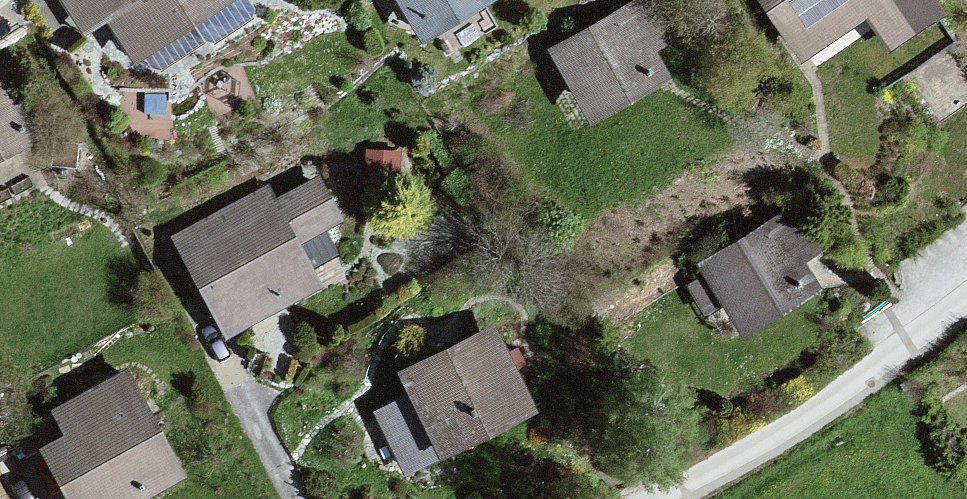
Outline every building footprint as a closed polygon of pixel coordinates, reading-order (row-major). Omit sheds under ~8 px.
[(84,40),(111,23),(143,66),(232,0),(55,0),(84,40)] [(421,34),(478,0),(399,0),(421,34)] [(547,52),(591,128),(683,71),(643,0),(631,0),(547,52)] [(803,71),(871,28),(892,56),(941,24),(925,0),(755,0),(803,71)] [(38,141),(0,68),(0,161),(38,141)] [(263,188),(168,240),(224,340),(319,290),(263,188)] [(788,215),(698,274),(743,348),(833,292),(788,215)] [(492,333),(399,378),(446,468),(539,423),(492,333)] [(124,376),(48,414),(64,441),(41,453),(69,498),(159,498),(185,485),(124,376)]
